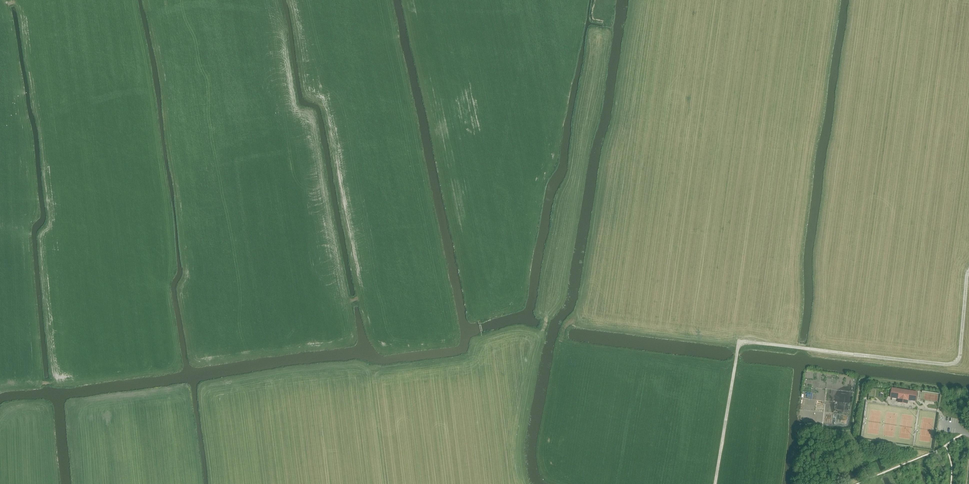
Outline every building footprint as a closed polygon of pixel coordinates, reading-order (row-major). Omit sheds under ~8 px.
[(918,391),(892,388),(891,397),(899,399),(898,402),(908,404),(909,400),(917,401),(918,391)]
